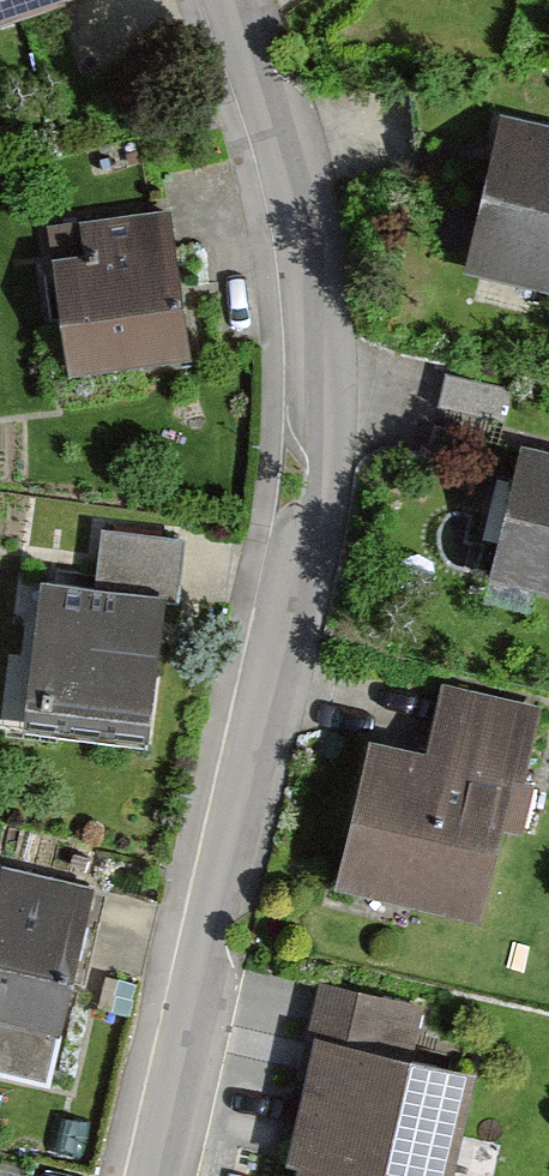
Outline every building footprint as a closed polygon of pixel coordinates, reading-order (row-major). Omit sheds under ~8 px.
[(72,0),(0,0),(0,28),(72,0)] [(487,127),(451,282),(548,304),(548,142),(487,127)] [(54,379),(176,363),(158,220),(35,235),(54,379)] [(504,453),(478,590),(548,604),(548,461),(504,453)] [(170,546),(93,536),(86,588),(26,581),(8,725),(133,740),(151,597),(163,599),(170,546)] [(528,716),(430,693),(414,761),(354,747),(320,893),(478,929),(528,716)] [(0,875),(0,1072),(39,1082),(88,898),(0,875)] [(310,995),(272,1175),(448,1175),(467,1085),(408,1073),(420,1018),(310,995)]
